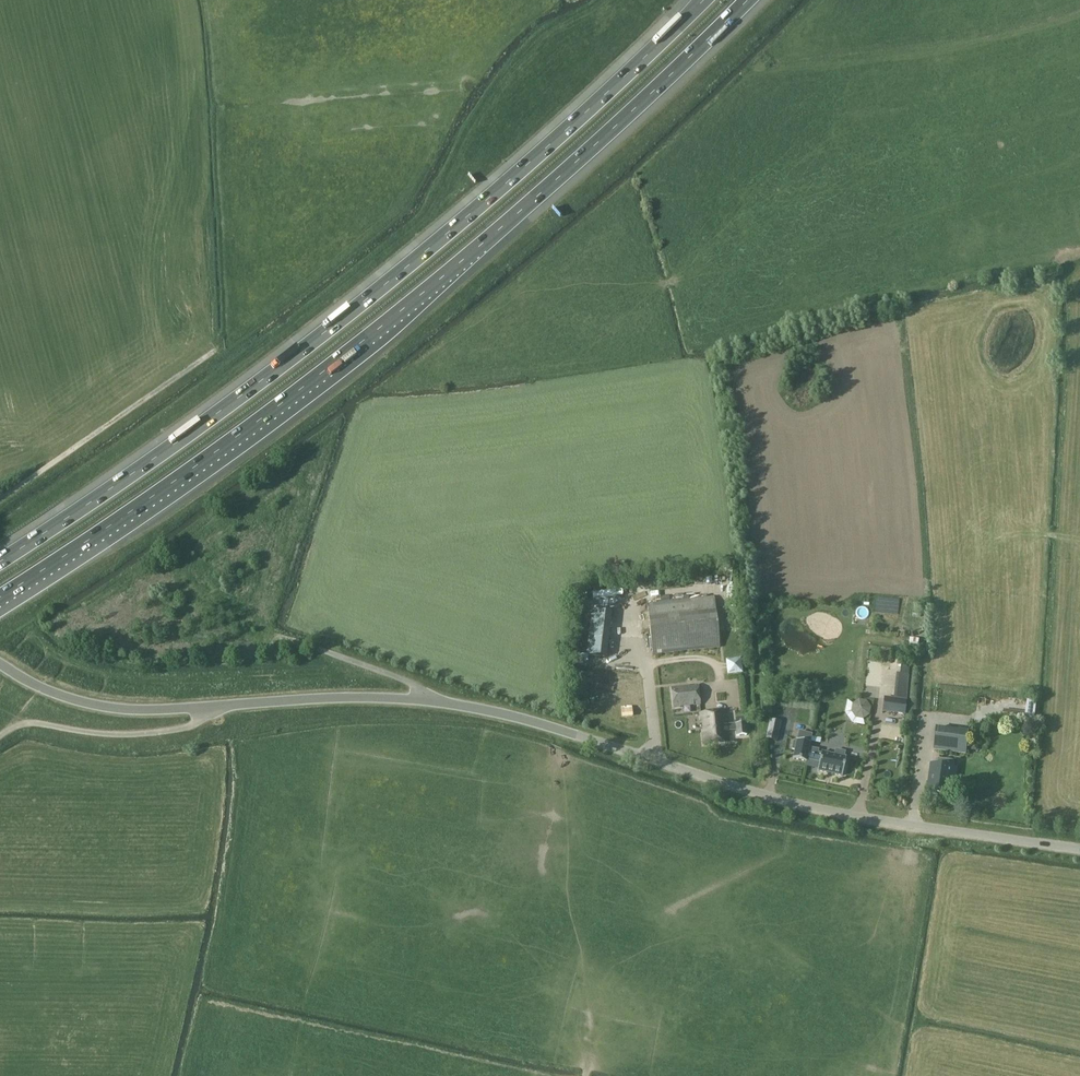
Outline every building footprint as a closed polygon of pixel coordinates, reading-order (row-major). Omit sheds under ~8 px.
[(463,259),(477,248),(474,244),(460,255),(463,259)] [(714,596),(646,604),(653,656),(662,655),(706,649),(719,647),(714,596)] [(596,608),(584,610),(586,620),(598,618),(596,608)] [(593,647),(591,661),(601,662),(600,668),(607,669),(610,650),(593,647)] [(622,679),(620,693),(628,694),(627,698),(639,700),(641,682),(622,679)] [(689,688),(689,686),(672,688),(674,707),(680,707),(680,702),(693,700),(693,705),(700,705),(698,685),(696,686),(696,687),(689,688)] [(648,700),(658,699),(657,692),(647,694),(648,700)] [(882,712),(905,714),(907,700),(884,697),(882,712)] [(858,700),(852,704),(851,712),(855,719),(862,720),(869,716),(871,708),(866,701),(858,700)] [(1024,723),(1025,719),(1026,712),(1003,709),(1002,720),(1024,723)] [(727,742),(724,712),(701,715),(704,744),(727,742)] [(973,737),(987,735),(984,721),(971,723),(973,737)] [(768,726),(765,739),(777,741),(780,728),(768,726)] [(806,760),(809,749),(810,743),(809,743),(810,742),(811,736),(811,735),(813,728),(812,727),(812,728),(811,735),(799,732),(797,740),(796,742),(793,742),(792,749),(795,750),(793,759),(806,762),(806,760)] [(966,754),(967,746),(969,732),(936,727),(933,749),(966,754)] [(809,749),(806,760),(819,762),(817,771),(842,776),(846,758),(821,752),(821,754),(817,754),(818,751),(809,749)] [(931,764),(928,793),(948,795),(950,779),(954,780),(956,768),(953,767),(954,760),(939,758),(938,765),(931,764)]
